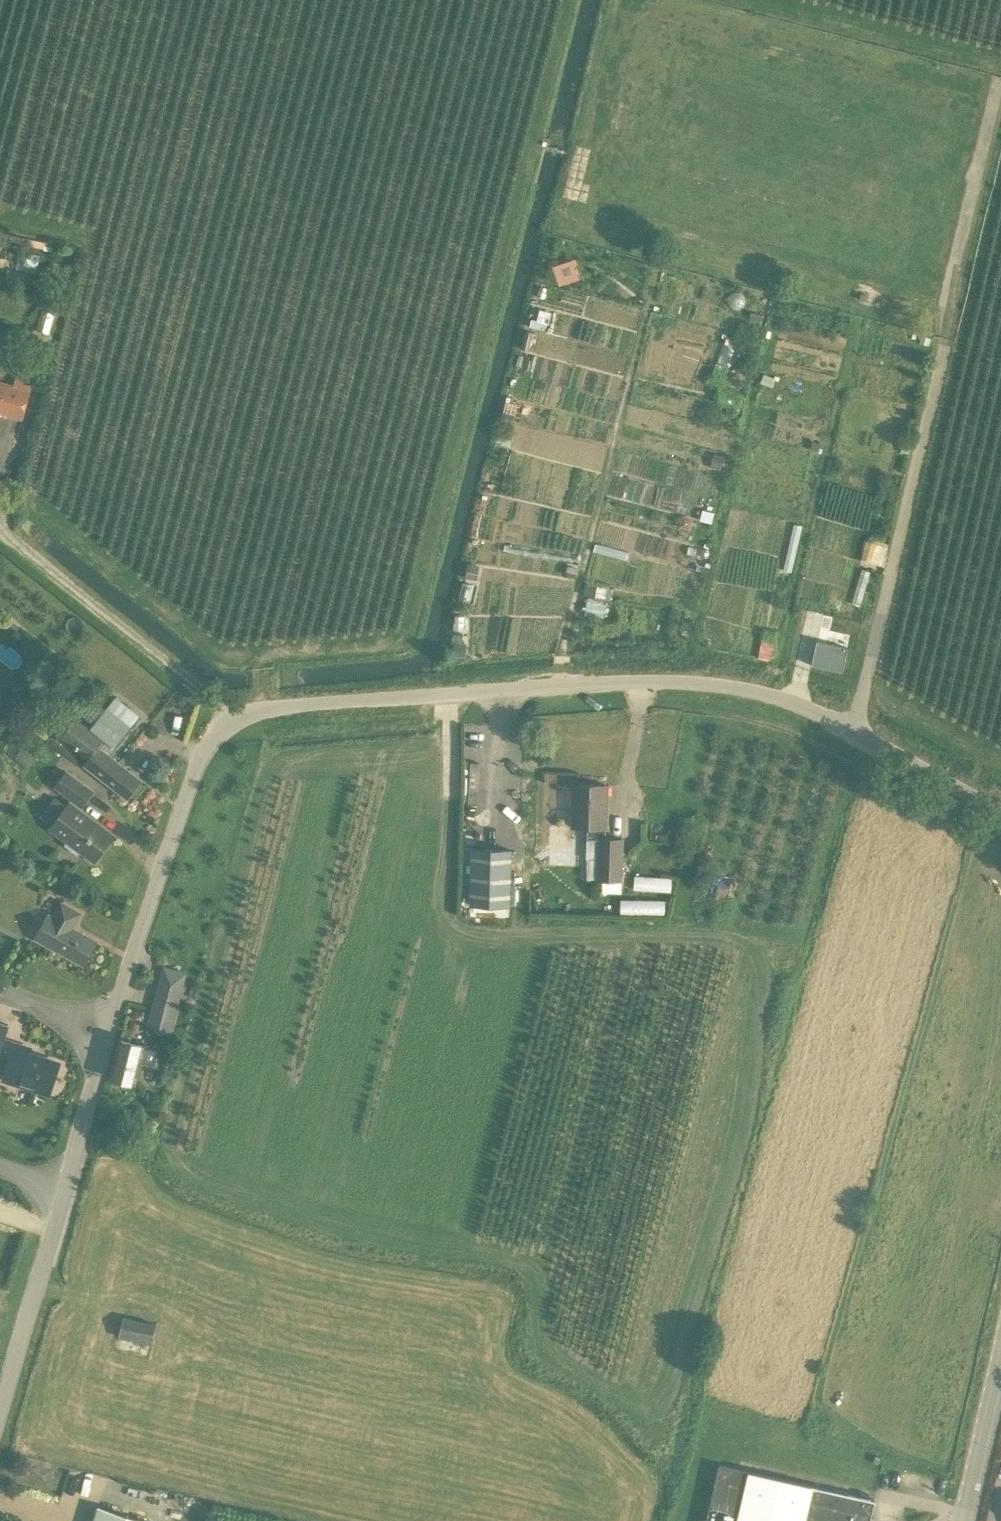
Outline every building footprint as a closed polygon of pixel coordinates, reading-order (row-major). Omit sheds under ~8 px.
[(531,319),(530,326),(546,330),(547,323),(549,323),(552,312),(540,309),(537,320),(531,319)] [(23,420),(30,393),(4,386),(0,385),(0,414),(23,420)] [(862,558),(883,564),(889,545),(868,539),(862,558)] [(836,675),(844,677),(852,642),(822,635),(814,670),(826,673),(825,677),(835,679),(836,675)] [(466,644),(454,644),(454,658),(465,658),(466,644)] [(141,716),(116,696),(91,728),(77,718),(62,736),(91,758),(85,766),(127,798),(140,780),(109,754),(141,716)] [(22,748),(15,758),(28,769),(36,759),(22,748)] [(80,809),(93,790),(66,771),(55,786),(69,796),(72,798),(50,828),(67,841),(64,844),(78,854),(80,850),(95,861),(115,834),(80,809)] [(588,839),(599,839),(598,879),(622,880),(623,839),(606,838),(608,785),(574,784),(572,826),(588,827),(588,839)] [(473,847),(470,903),(511,905),(514,850),(473,847)] [(36,938),(83,963),(95,940),(72,928),(81,913),(62,903),(54,917),(49,914),(36,938)] [(172,1035),(185,986),(158,980),(145,1028),(172,1035)] [(2,1078),(50,1094),(60,1062),(32,1053),(33,1047),(14,1041),(13,1045),(4,1042),(11,1024),(0,1020),(0,1066),(6,1068),(2,1078)] [(120,1038),(110,1076),(136,1084),(142,1061),(156,1064),(160,1049),(120,1038)] [(164,1344),(169,1326),(156,1324),(156,1323),(125,1315),(118,1338),(151,1345),(152,1341),(164,1344)] [(749,1472),(719,1465),(706,1520),(870,1520),(875,1500),(811,1486),(749,1472)] [(98,1506),(94,1520),(146,1520),(98,1506)]
